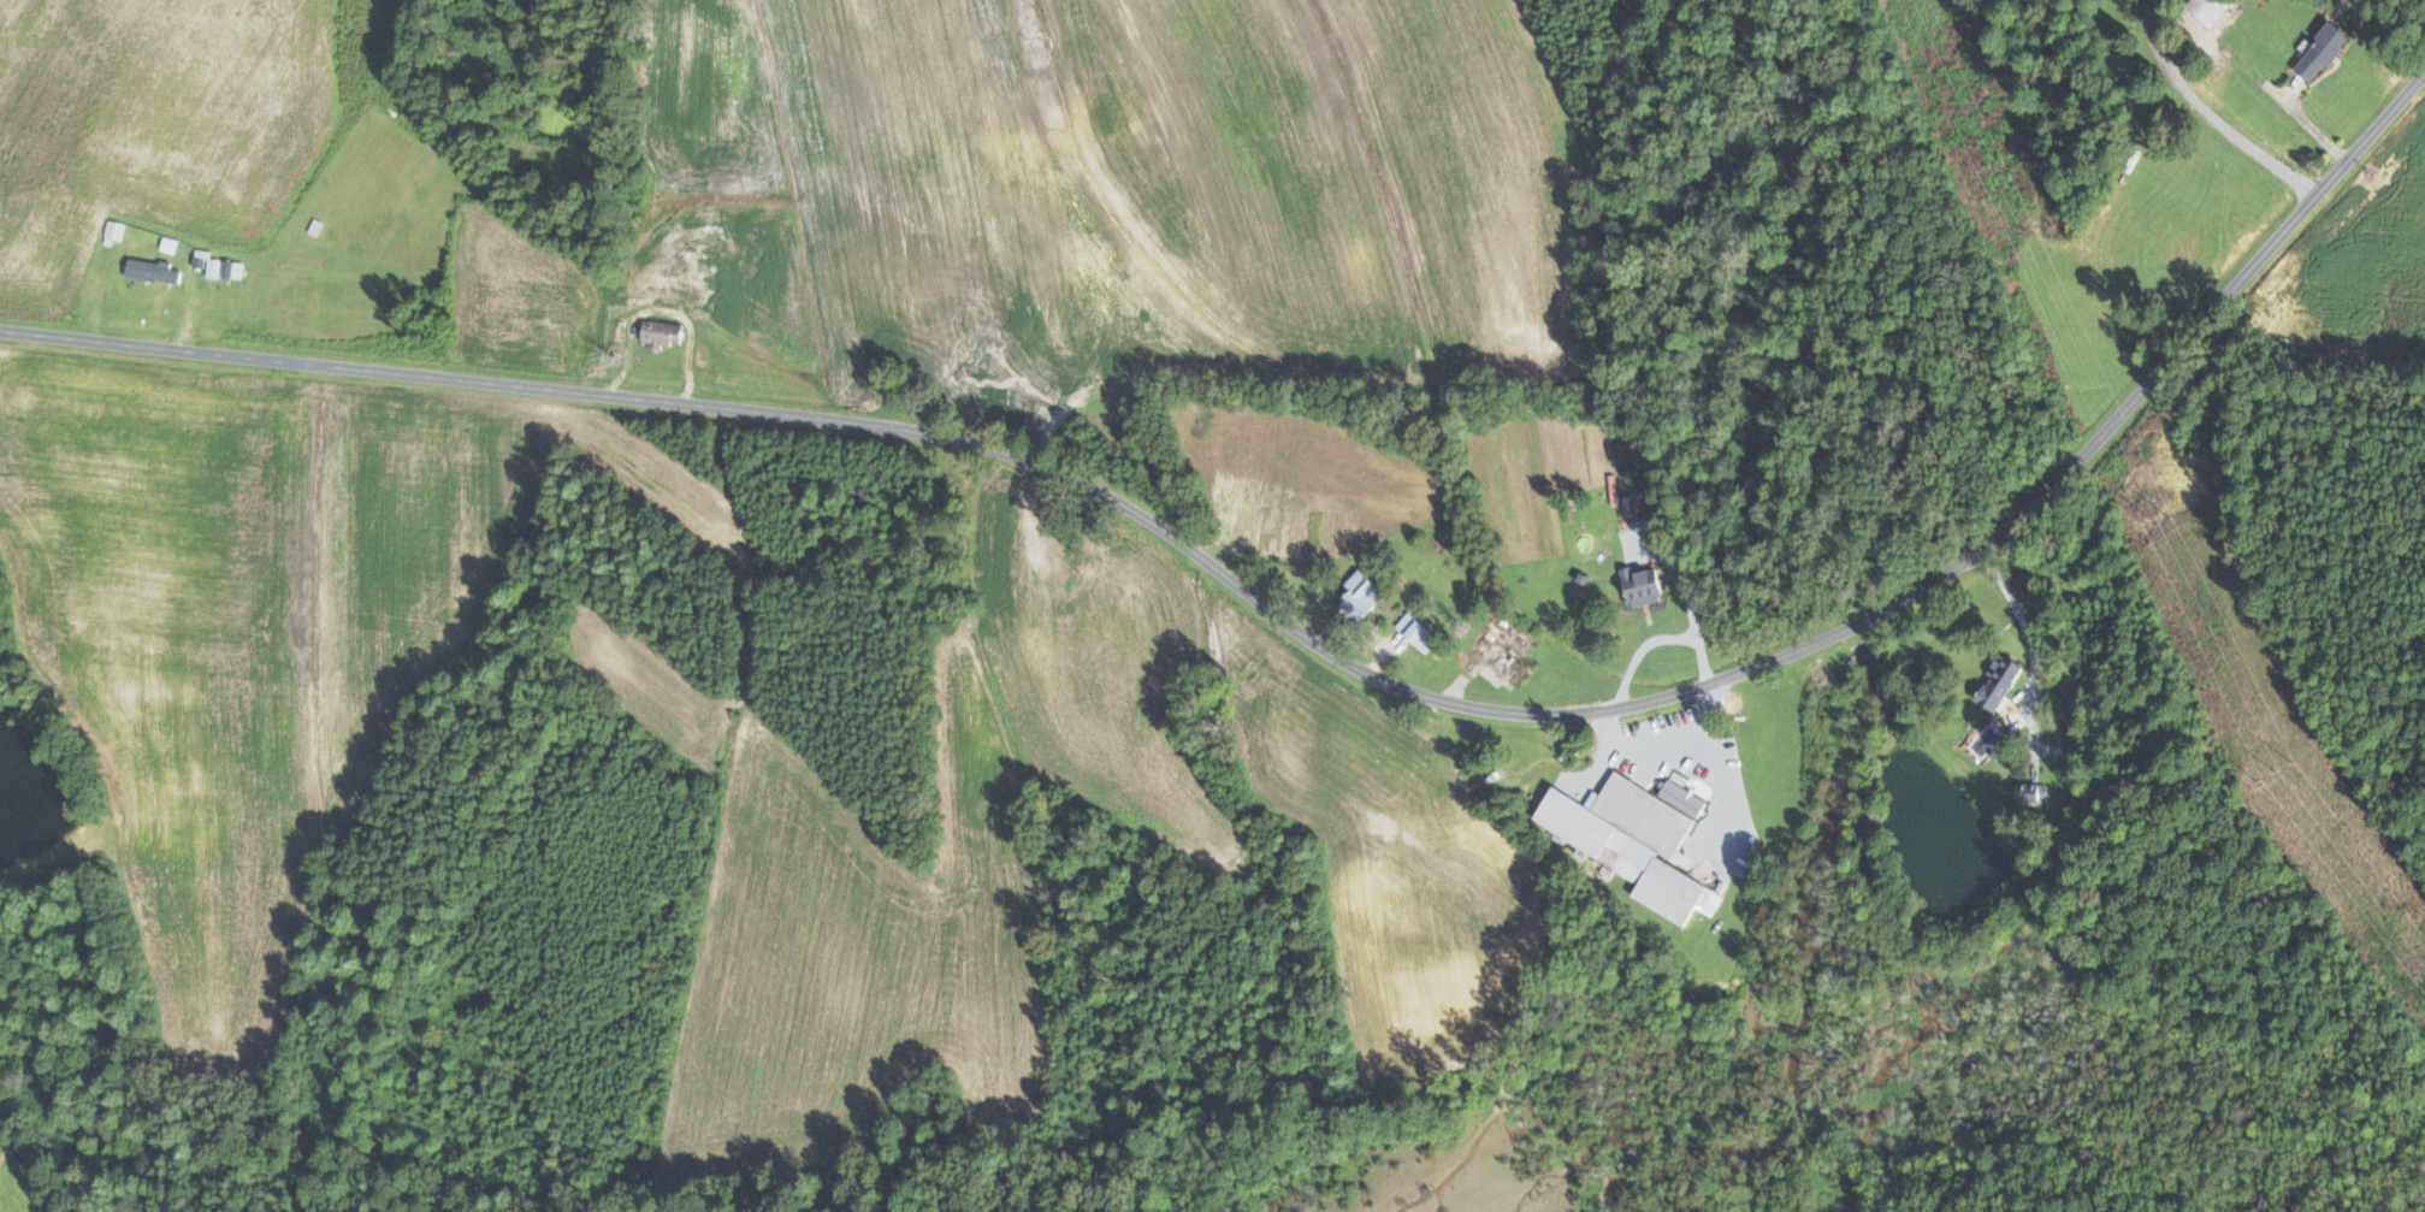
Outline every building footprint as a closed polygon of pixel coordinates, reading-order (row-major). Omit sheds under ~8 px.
[(2232,6),(2226,0),(2208,0),(2196,11),(2212,27),(2232,6)] [(2316,84),(2355,36),(2336,21),(2297,69),(2316,84)] [(122,245),(127,224),(109,220),(105,241),(122,245)] [(245,262),(211,260),(212,251),(196,250),(195,267),(209,268),(208,278),(244,279),(245,262)] [(130,258),(127,278),(181,284),(183,270),(171,269),(172,263),(130,258)] [(663,347),(663,345),(683,346),(684,323),(644,321),(643,346),(663,347)] [(1624,572),(1632,609),(1667,602),(1663,582),(1655,584),(1651,566),(1624,572)] [(1341,604),(1362,624),(1389,594),(1361,569),(1347,585),(1353,590),(1341,604)] [(1429,653),(1441,637),(1409,612),(1397,628),(1429,653)] [(1990,676),(1992,677),(1978,701),(2000,714),(2028,667),(2004,653),(1990,676)] [(1533,822),(1642,883),(1634,897),(1688,928),(1699,909),(1714,918),(1727,895),(1673,865),(1698,820),(1685,813),(1696,794),(1678,784),(1668,801),(1615,772),(1602,795),(1594,790),(1586,805),(1553,787),(1533,822)] [(2048,803),(2047,785),(2019,786),(2020,804),(2048,803)]
